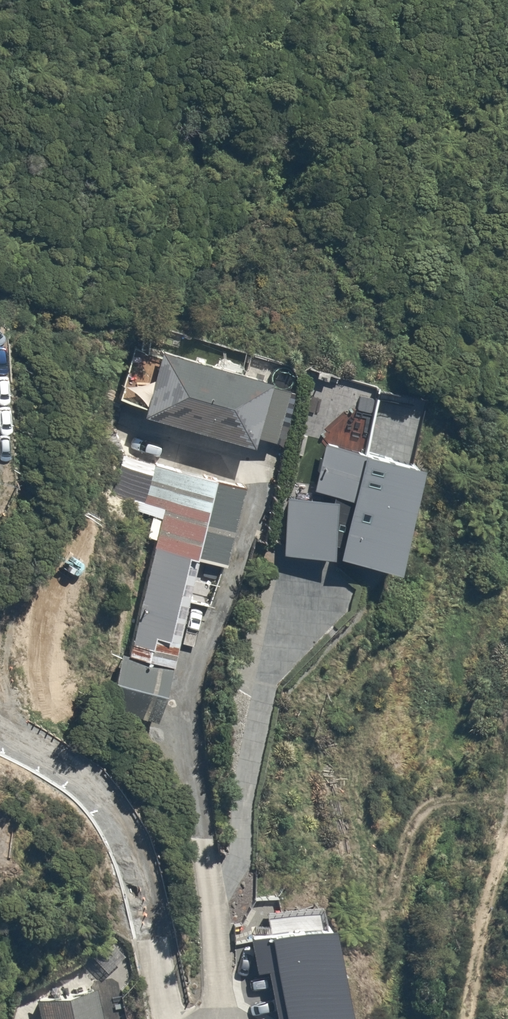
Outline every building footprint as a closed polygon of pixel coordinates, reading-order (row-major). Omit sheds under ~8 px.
[(263,380),(264,376),(155,346),(137,410),(247,440),(249,432),(270,438),(285,386),(263,380)] [(334,544),(333,552),(390,565),(414,461),(410,460),(360,449),(321,440),(310,487),(330,492),(346,495),(334,544)] [(248,488),(221,481),(222,478),(177,466),(129,454),(118,498),(166,511),(123,679),(168,691),(202,557),(228,564),(248,488)] [(346,495),(330,492),(328,499),(332,499),(329,543),(334,544),(346,495)] [(328,499),(285,496),(281,552),(328,555),(329,543),(332,499),(328,499)] [(320,981),(334,978),(330,958),(323,922),(271,932),(278,968),(316,961),(320,981)] [(334,978),(320,981),(325,1003),(286,1010),(288,1018),(342,1018),(334,978)] [(93,986),(34,999),(38,1018),(100,1018),(93,986)]
